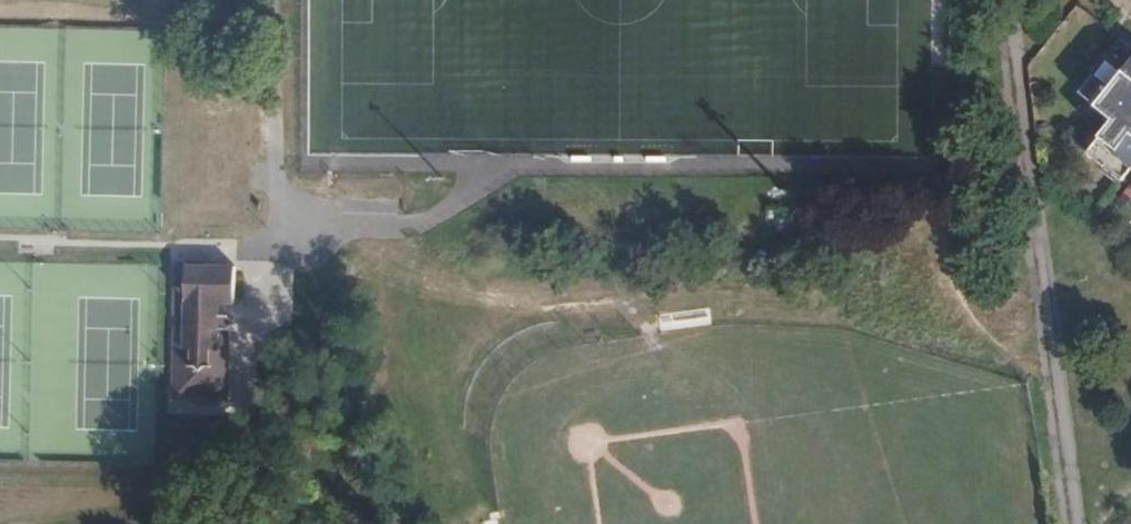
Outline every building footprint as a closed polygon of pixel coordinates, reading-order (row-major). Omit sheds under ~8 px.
[(1121,41),(1080,92),(1115,120),(1088,153),(1104,167),(1102,170),(1120,185),(1130,170),(1130,49),(1121,41)] [(193,328),(183,328),(173,328),(172,398),(224,399),(227,329),(230,327),(230,323),(224,318),(211,318),(211,304),(227,304),(232,298),(233,268),(175,268),(174,318),(183,318),(193,318),(193,328)] [(183,318),(183,328),(193,328),(193,318),(183,318)]
